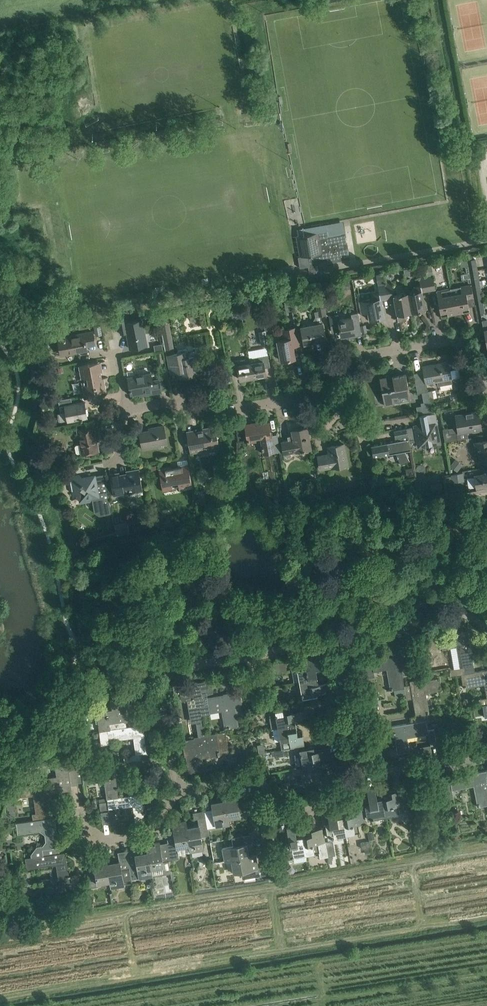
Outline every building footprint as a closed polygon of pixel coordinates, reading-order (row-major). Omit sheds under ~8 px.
[(350,259),(345,233),(328,236),(327,230),(312,232),(312,233),(296,236),(300,256),(307,255),(310,273),(317,272),(315,261),(328,259),(329,263),(350,259)] [(382,274),(374,276),(375,286),(384,284),(382,274)] [(435,289),(433,276),(426,277),(428,290),(435,289)] [(420,285),(414,286),(415,291),(407,292),(411,312),(426,310),(422,292),(428,290),(426,277),(419,278),(420,285)] [(411,312),(407,292),(394,295),(392,283),(384,285),(387,298),(394,297),(397,317),(398,320),(405,318),(404,314),(411,312)] [(470,311),(467,299),(474,297),(471,284),(460,286),(451,288),(455,313),(470,311)] [(384,317),(381,299),(387,298),(384,285),(378,286),(379,293),(373,294),(373,299),(363,301),(362,301),(360,301),(362,313),(368,312),(370,322),(371,321),(370,320),(384,317)] [(455,313),(451,288),(436,291),(441,316),(455,313)] [(289,291),(282,292),(286,312),(293,310),(289,291)] [(326,315),(323,298),(315,300),(318,316),(326,315)] [(258,299),(251,300),(253,308),(260,307),(258,299)] [(239,308),(232,309),(233,316),(240,315),(239,308)] [(337,315),(329,316),(330,322),(332,331),(340,330),(341,336),(355,333),(355,336),(361,335),(362,335),(360,323),(358,313),(351,314),(352,317),(339,320),(338,315),(337,315)] [(147,345),(142,320),(126,323),(125,320),(118,321),(121,334),(127,333),(130,349),(147,345)] [(326,340),(323,323),(301,327),(304,344),(315,341),(314,339),(325,337),(325,340),(326,340)] [(295,358),(292,343),(298,341),(299,345),(296,327),(283,329),(284,339),(277,341),(281,360),(295,358)] [(171,329),(162,331),(166,355),(167,354),(168,363),(170,373),(177,372),(178,375),(178,377),(177,377),(178,378),(182,377),(190,376),(190,372),(198,370),(198,372),(195,356),(196,356),(196,355),(189,356),(188,351),(188,349),(186,348),(179,349),(177,350),(178,352),(175,353),(171,329)] [(261,344),(267,343),(265,330),(259,331),(261,344)] [(95,344),(92,331),(67,336),(67,338),(58,339),(61,355),(87,350),(86,346),(95,344)] [(162,352),(155,353),(157,363),(164,362),(162,352)] [(270,367),(269,361),(268,354),(249,358),(250,363),(253,377),(266,375),(264,368),(270,367)] [(253,377),(250,363),(249,358),(231,361),(233,373),(239,372),(240,379),(253,377)] [(106,391),(104,378),(102,378),(101,373),(103,373),(101,362),(78,365),(81,378),(77,379),(84,378),(84,381),(81,382),(83,395),(97,392),(106,391)] [(452,383),(448,362),(423,366),(424,371),(414,373),(417,393),(428,391),(426,383),(437,381),(438,386),(452,383)] [(152,381),(151,373),(135,376),(134,373),(132,370),(127,371),(131,394),(146,391),(146,394),(161,391),(159,380),(152,381)] [(409,394),(407,383),(406,374),(392,376),(393,379),(381,381),(380,378),(385,405),(394,403),(393,397),(409,394)] [(87,417),(84,401),(72,404),(71,397),(59,400),(61,412),(66,412),(67,421),(87,417)] [(481,429),(480,419),(481,418),(480,413),(479,413),(478,411),(455,415),(458,433),(481,429)] [(439,443),(435,423),(437,423),(435,413),(419,416),(419,417),(421,416),(422,425),(416,426),(419,446),(439,443)] [(274,451),(271,432),(269,422),(259,424),(258,421),(245,424),(248,442),(261,440),(263,453),(274,451)] [(219,448),(215,425),(202,428),(203,430),(196,431),(196,429),(186,431),(190,453),(203,451),(203,448),(206,447),(206,450),(219,448)] [(99,450),(96,435),(98,435),(97,426),(77,430),(80,444),(76,445),(75,446),(76,452),(78,454),(82,453),(99,450)] [(167,442),(164,426),(153,428),(153,430),(140,432),(143,449),(154,447),(153,445),(167,442)] [(311,448),(307,427),(291,429),(293,439),(281,442),(284,453),(311,448)] [(412,427),(407,428),(408,438),(409,443),(415,442),(412,427)] [(409,443),(408,438),(407,428),(394,430),(395,438),(400,437),(401,440),(371,446),(373,457),(395,453),(397,456),(396,456),(397,458),(398,457),(401,465),(410,460),(405,451),(410,450),(409,443)] [(457,439),(456,432),(449,433),(448,428),(443,429),(445,441),(457,439)] [(475,443),(476,450),(478,450),(480,462),(486,461),(486,441),(475,443)] [(347,462),(344,444),(328,447),(329,454),(318,456),(320,469),(331,467),(332,467),(335,467),(334,464),(347,462)] [(455,460),(450,467),(457,472),(463,465),(455,460)] [(192,486),(189,470),(188,463),(178,465),(178,467),(172,468),(172,466),(159,468),(163,491),(176,489),(175,486),(178,485),(179,488),(192,486)] [(143,494),(139,468),(126,470),(126,472),(120,473),(119,471),(110,473),(114,496),(127,494),(126,491),(129,490),(130,496),(143,494)] [(480,471),(481,475),(474,476),(476,488),(484,486),(484,488),(484,486),(486,486),(486,469),(480,471)] [(452,476),(444,477),(445,482),(453,481),(453,483),(465,481),(464,473),(452,474),(452,476)] [(112,513),(108,492),(105,474),(82,478),(79,476),(79,475),(70,477),(71,480),(68,481),(69,491),(79,489),(85,494),(86,501),(92,500),(93,508),(99,507),(102,509),(103,515),(112,513)] [(441,482),(430,485),(432,492),(443,490),(441,482)] [(265,487),(262,492),(276,499),(278,494),(265,487)] [(151,517),(144,519),(145,526),(153,525),(151,517)] [(123,524),(115,526),(116,534),(124,532),(123,524)] [(474,665),(468,630),(467,630),(467,632),(440,636),(443,649),(457,646),(461,667),(460,667),(450,669),(451,675),(461,674),(465,673),(475,671),(474,665)] [(372,663),(366,664),(368,678),(375,677),(374,671),(388,669),(392,689),(391,689),(391,690),(395,689),(396,695),(400,694),(406,693),(405,687),(404,685),(404,686),(399,652),(398,652),(399,656),(393,656),(393,655),(371,659),(372,663)] [(321,671),(320,664),(321,664),(321,657),(319,657),(318,655),(305,658),(305,660),(305,666),(297,667),(297,669),(293,670),(294,680),(299,680),(300,681),(317,678),(317,672),(321,671)] [(475,671),(465,673),(461,674),(464,688),(464,687),(466,686),(484,683),(486,698),(479,699),(480,705),(483,705),(486,704),(486,669),(475,671)] [(388,673),(381,674),(381,688),(389,687),(388,673)] [(317,696),(317,692),(331,690),(330,682),(318,684),(317,678),(300,681),(303,699),(317,696)] [(410,684),(404,685),(405,687),(406,693),(407,699),(413,698),(416,716),(430,714),(430,713),(429,713),(428,711),(425,693),(440,690),(438,678),(420,681),(416,681),(416,683),(411,684),(410,680),(410,684)] [(210,713),(207,697),(206,692),(213,691),(213,690),(209,691),(207,679),(180,684),(179,682),(173,683),(175,694),(180,693),(182,700),(195,698),(197,706),(190,708),(192,721),(196,720),(201,720),(203,719),(202,715),(210,713)] [(268,687),(267,680),(261,681),(260,689),(268,687)] [(237,714),(235,704),(240,703),(242,703),(237,703),(235,692),(207,697),(210,713),(224,710),(227,726),(222,727),(223,729),(239,726),(237,714)] [(130,720),(127,699),(112,701),(112,702),(111,702),(111,707),(113,707),(113,709),(97,712),(97,713),(94,713),(96,723),(98,723),(99,731),(107,730),(126,727),(126,721),(130,720)] [(296,725),(295,719),(306,717),(305,709),(290,711),(289,707),(275,710),(276,714),(275,714),(276,716),(269,717),(271,729),(296,725)] [(201,720),(196,720),(196,722),(199,736),(204,735),(206,734),(203,719),(201,720)] [(410,751),(407,736),(425,733),(428,733),(428,734),(430,743),(436,742),(434,729),(428,730),(426,720),(391,726),(394,726),(395,731),(394,731),(397,753),(410,751)] [(147,744),(147,742),(145,743),(143,724),(126,727),(107,730),(99,731),(101,744),(110,743),(109,740),(133,737),(136,754),(124,755),(124,762),(141,759),(140,753),(147,752),(146,744),(147,744)] [(305,745),(302,730),(297,731),(296,725),(271,729),(273,741),(280,740),(280,741),(289,740),(291,748),(305,745)] [(229,753),(228,743),(226,731),(206,734),(204,735),(199,736),(194,737),(195,744),(191,744),(191,743),(184,744),(189,773),(204,770),(202,756),(218,753),(219,757),(220,757),(220,754),(229,753)] [(320,764),(319,758),(331,756),(329,748),(314,751),(314,747),(299,749),(300,753),(294,754),(297,768),(303,767),(320,764)] [(431,747),(421,749),(422,755),(427,754),(432,753),(431,747)] [(239,755),(236,762),(240,766),(248,763),(246,755),(239,755)] [(77,782),(75,765),(74,757),(54,759),(57,776),(48,777),(49,781),(51,792),(72,789),(71,785),(78,784),(77,782)] [(117,786),(115,774),(117,774),(117,773),(115,774),(114,768),(105,769),(90,771),(89,763),(81,764),(81,765),(75,765),(77,782),(83,781),(83,784),(104,781),(107,798),(118,797),(118,796),(117,788),(118,788),(118,786),(117,786)] [(329,785),(326,769),(322,770),(320,764),(303,767),(304,771),(305,780),(314,779),(315,787),(329,785)] [(486,780),(486,775),(484,776),(484,771),(486,771),(486,770),(458,776),(458,780),(450,782),(451,784),(445,785),(447,799),(454,798),(452,790),(475,786),(478,806),(486,805),(486,780)] [(54,817),(52,797),(46,798),(45,793),(51,792),(49,781),(20,785),(21,796),(33,795),(36,813),(32,814),(33,820),(50,818),(49,818),(55,817),(54,817)] [(386,816),(383,798),(377,799),(375,788),(367,789),(370,803),(365,804),(366,809),(368,819),(386,816)] [(400,813),(398,804),(406,803),(404,789),(388,792),(389,796),(383,798),(386,816),(400,813)] [(258,815),(255,800),(243,802),(244,805),(239,806),(236,791),(223,793),(224,800),(227,818),(228,818),(246,815),(246,817),(258,815)] [(117,824),(115,812),(117,812),(117,808),(132,806),(135,823),(146,821),(144,813),(146,813),(145,811),(144,811),(142,793),(118,796),(118,797),(107,798),(107,801),(99,802),(100,810),(108,809),(110,825),(117,824)] [(227,818),(224,800),(212,802),(213,809),(205,810),(206,817),(208,828),(229,824),(228,818),(227,818)] [(346,834),(343,817),(337,818),(335,807),(327,808),(330,822),(326,823),(328,838),(346,834)] [(366,822),(365,818),(363,808),(348,811),(349,815),(343,817),(346,834),(360,832),(358,823),(366,822)] [(59,846),(58,838),(59,837),(59,836),(57,836),(56,822),(54,822),(53,818),(55,817),(49,818),(50,818),(33,820),(16,822),(17,833),(45,829),(47,848),(37,849),(38,855),(38,856),(59,853),(58,847),(59,846)] [(199,824),(187,827),(190,845),(191,852),(204,849),(202,837),(210,835),(208,828),(206,817),(198,819),(199,824)] [(190,845),(187,827),(186,820),(173,822),(176,841),(168,842),(171,860),(180,859),(178,847),(190,845)] [(306,854),(302,836),(297,837),(295,826),(287,827),(289,842),(285,842),(288,857),(306,854)] [(327,848),(326,841),(323,827),(308,830),(309,835),(302,836),(306,854),(318,851),(319,857),(329,856),(327,848)] [(249,856),(247,844),(252,843),(250,834),(232,838),(233,846),(222,848),(225,861),(231,860),(249,856)] [(171,860),(168,842),(160,844),(159,841),(146,843),(148,851),(148,852),(151,868),(163,866),(164,874),(170,873),(171,878),(174,877),(171,860)] [(334,847),(327,848),(329,856),(335,854),(334,847)] [(151,868),(148,852),(148,851),(136,854),(135,849),(126,851),(131,879),(140,878),(140,879),(153,877),(151,868)] [(131,879),(126,851),(118,852),(119,861),(107,863),(110,881),(111,887),(124,884),(124,881),(131,879)] [(70,883),(69,876),(70,876),(70,875),(69,875),(66,857),(65,857),(64,852),(66,852),(59,853),(38,856),(38,855),(25,857),(26,868),(56,864),(59,884),(45,886),(46,893),(66,890),(65,884),(70,883)] [(258,867),(256,854),(249,856),(231,860),(233,872),(246,870),(247,878),(271,873),(270,865),(258,867)] [(110,881),(107,863),(106,856),(93,858),(95,869),(87,870),(90,888),(98,886),(98,883),(110,881)]
